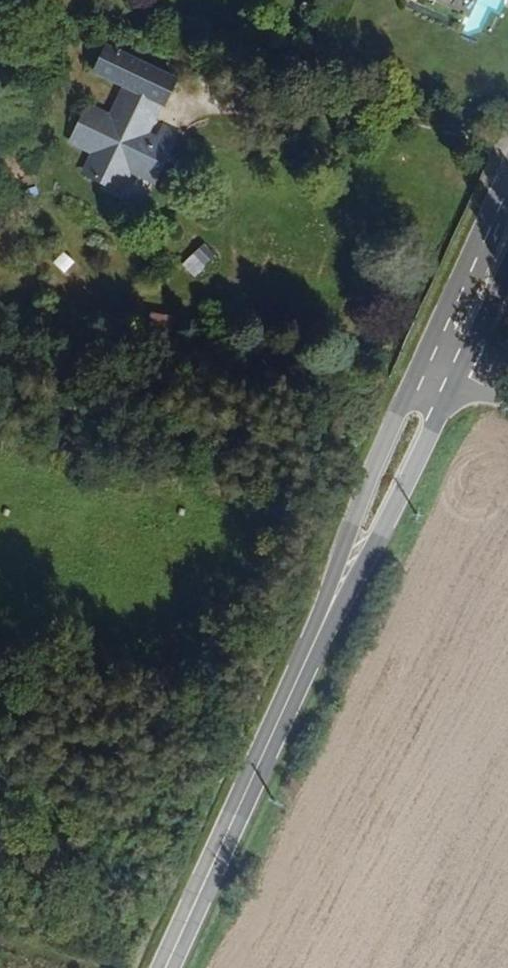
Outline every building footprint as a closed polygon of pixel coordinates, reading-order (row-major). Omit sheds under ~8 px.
[(152,184),(175,135),(162,127),(152,149),(141,142),(157,109),(162,110),(174,84),(103,50),(91,75),(125,92),(111,121),(89,110),(72,143),(95,154),(84,176),(102,184),(104,181),(113,186),(122,168),(152,184)]
